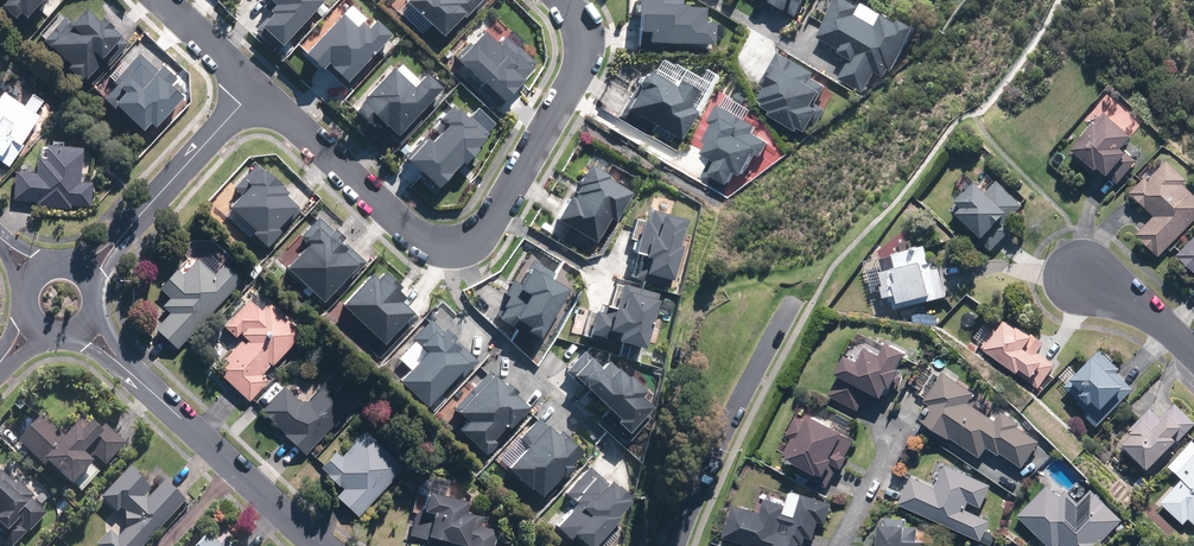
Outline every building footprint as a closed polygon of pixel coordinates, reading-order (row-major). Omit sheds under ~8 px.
[(8,20),(12,15),(19,21),(27,10),(32,14),(43,1),(42,0),(0,0),(0,14),(8,20)] [(269,6),(263,13),(266,16),(255,28),(276,47),(318,2),(316,0),(262,0),(269,6)] [(400,2),(436,40),(458,16),(468,25),(487,3),(483,0),(402,0),(400,2)] [(706,53),(707,25),(696,24),(697,10),(680,10),(680,7),(654,6),(654,0),(635,0),(635,1),(630,1),(629,23),(627,23),(626,51),(706,53)] [(794,17),(802,0),(765,0),(794,17)] [(862,8),(845,0),(835,0),(816,39),(838,50),(836,55),(849,61),(839,81),(864,94),(875,72),(884,77),(887,70),(890,72),(910,33),(881,18),(877,27),(857,17),(862,8)] [(68,22),(61,16),(39,42),(43,46),(42,48),(63,66),(60,70),(86,92),(126,45),(96,19),(92,24),(77,11),(68,22)] [(382,57),(398,41),(375,18),(363,30),(356,23),(351,29),(338,17),(299,56),(316,73),(322,66),(341,84),(375,50),(382,57)] [(450,59),(451,59),(499,104),(537,64),(506,35),(495,47),(480,33),(468,46),(465,43),(450,59)] [(766,117),(809,140),(825,109),(815,104),(824,87),(809,79),(812,74),(778,56),(761,88),(764,90),(757,103),(770,111),(766,117)] [(393,65),(349,112),(369,130),(373,125),(379,130),(382,128),(392,138),(437,89),(422,75),(417,80),(400,64),(396,68),(393,65)] [(693,106),(701,92),(682,80),(677,88),(651,72),(642,87),(644,88),(631,109),(686,141),(703,112),(693,106)] [(5,91),(0,99),(0,160),(10,167),(25,145),(23,144),(41,117),(36,113),(44,101),(34,95),(26,106),(5,91)] [(451,106),(450,107),(437,122),(443,127),(428,143),(422,137),(401,160),(434,190),(458,163),(461,165),(474,150),(472,149),(487,132),(468,115),(465,118),(451,106)] [(756,129),(720,108),(718,107),(708,125),(711,127),(702,143),(708,146),(700,160),(707,163),(699,179),(710,185),(713,179),(727,187),(734,174),(742,178),(754,155),(760,159),(768,144),(753,135),(756,129)] [(1118,125),(1102,112),(1092,123),(1090,122),(1068,149),(1070,151),(1067,154),(1090,173),(1095,168),(1104,175),(1105,174),(1115,183),(1135,160),(1119,147),(1128,135),(1128,134),(1131,131),(1120,122),(1118,125)] [(81,182),(84,149),(49,145),(47,158),(39,158),(38,174),(17,171),(14,200),(37,202),(37,206),(72,209),(72,205),(91,207),(94,183),(81,182)] [(1157,257),(1193,218),(1193,196),(1182,184),(1185,179),(1165,160),(1146,180),(1144,177),(1128,192),(1152,216),(1134,235),(1157,257)] [(603,178),(606,174),(587,164),(576,184),(577,185),(573,193),(575,194),(572,199),(567,196),(553,220),(593,243),(608,217),(613,220),(629,193),(603,178)] [(258,175),(251,167),(229,189),(235,194),(222,207),(248,232),(245,234),(262,250),(297,214),(273,190),(279,184),(264,169),(258,175)] [(948,211),(989,251),(1010,229),(1003,223),(1021,205),(995,179),(983,192),(972,181),(952,201),(955,203),(948,211)] [(638,277),(667,283),(681,221),(645,212),(642,222),(637,221),(629,254),(637,256),(636,259),(642,261),(638,277)] [(364,266),(313,219),(296,239),(303,245),(281,269),(320,303),(333,288),(339,294),(364,266)] [(1175,255),(1193,274),(1193,235),(1175,255)] [(978,247),(973,242),(968,247),(974,252),(978,247)] [(891,304),(892,309),(944,296),(937,268),(933,269),(930,259),(925,260),(922,245),(890,254),(893,266),(888,268),(876,271),(880,285),(878,286),(881,297),(886,296),(888,304),(891,304)] [(156,329),(179,350),(243,280),(226,264),(216,275),(199,259),(184,275),(178,270),(160,289),(171,299),(164,306),(171,313),(156,329)] [(533,343),(564,291),(524,268),(511,291),(520,296),(506,320),(520,328),(517,333),(533,343)] [(404,332),(416,321),(389,294),(393,290),(377,274),(370,282),(365,277),(338,305),(379,346),(398,326),(404,332)] [(655,294),(617,284),(611,308),(607,307),(605,314),(590,310),(583,335),(599,339),(601,331),(613,334),(611,343),(641,351),(655,294)] [(219,373),(250,402),(269,381),(263,375),(272,365),(273,367),(303,335),(269,303),(263,310),(252,299),(226,327),(238,338),(243,333),(244,334),(243,335),(249,341),(246,345),(243,341),(226,360),(229,363),(219,373)] [(932,309),(937,315),(942,310),(937,305),(932,309)] [(1012,328),(1001,320),(995,330),(993,329),(979,347),(981,349),(980,349),(1014,373),(1037,389),(1054,365),(1037,353),(1038,351),(1036,351),(1042,342),(1030,333),(1028,336),(1014,326),(1012,328)] [(438,332),(425,321),(408,341),(414,347),(413,348),(419,354),(394,381),(425,409),(450,381),(454,385),(475,362),(440,330),(438,332)] [(894,368),(902,352),(883,343),(876,355),(861,347),(854,361),(841,354),(831,373),(836,376),(826,395),(856,411),(866,391),(878,397),(884,386),(887,388),(896,369),(894,368)] [(1118,369),(1098,350),(1091,358),(1090,357),(1068,379),(1069,380),(1062,386),(1086,409),(1082,414),(1095,427),(1132,390),(1114,372),(1118,369)] [(581,351),(562,373),(574,383),(573,385),(612,421),(609,424),(622,434),(646,407),(636,399),(641,392),(623,377),(622,378),(602,361),(599,365),(582,351),(581,351)] [(497,382),(486,371),(448,411),(461,423),(453,432),(479,456),(524,408),(509,394),(511,392),(499,381),(497,382)] [(966,402),(972,393),(940,372),(921,400),(927,404),(917,420),(947,439),(947,438),(977,458),(984,447),(997,455),(999,453),(1020,468),(1038,442),(1016,427),(1018,424),(999,411),(993,421),(966,402)] [(285,435),(306,455),(358,400),(333,376),(310,401),(301,401),(285,387),(262,412),(286,434),(285,435)] [(1160,459),(1193,423),(1173,403),(1159,418),(1148,407),(1127,430),(1129,431),(1128,433),(1129,434),(1120,444),(1120,445),(1119,446),(1136,463),(1137,462),(1145,469),(1158,456),(1160,459)] [(65,435),(43,413),(19,439),(49,467),(52,463),(73,483),(95,460),(92,456),(94,454),(106,464),(127,442),(106,423),(103,428),(94,419),(91,422),(82,414),(70,428),(71,428),(65,435)] [(795,472),(824,488),(835,467),(839,469),(845,457),(843,456),(852,440),(804,415),(802,421),(793,417),(784,435),(789,438),(780,456),(782,457),(781,459),(798,467),(795,472)] [(521,447),(501,469),(524,490),(525,488),(536,498),(555,477),(557,479),(568,467),(565,465),(576,453),(553,431),(549,436),(533,421),(515,441),(521,447)] [(406,468),(367,431),(343,457),(337,452),(322,468),(329,475),(328,476),(341,487),(341,486),(345,489),(345,490),(338,497),(359,517),(406,468)] [(1175,473),(1181,479),(1159,502),(1182,524),(1187,519),(1193,525),(1193,453),(1175,473)] [(187,499),(165,479),(147,498),(145,496),(153,487),(146,481),(147,479),(130,464),(102,495),(118,511),(122,507),(126,510),(127,527),(119,536),(111,529),(97,544),(99,545),(143,545),(187,499)] [(909,476),(896,504),(979,541),(988,521),(963,509),(966,502),(979,508),(989,485),(943,464),(933,487),(909,476)] [(585,466),(584,466),(561,494),(568,500),(565,504),(568,506),(550,527),(566,541),(569,537),(580,545),(593,545),(616,517),(613,515),(624,502),(620,499),(623,496),(585,466)] [(2,468),(0,470),(0,529),(3,532),(0,535),(0,536),(11,545),(13,545),(27,531),(21,525),(23,523),(30,530),(47,511),(32,497),(35,494),(19,479),(16,482),(2,468)] [(1147,482),(1141,476),(1133,484),(1139,490),(1147,482)] [(1046,485),(1016,516),(1047,545),(1056,545),(1058,544),(1061,545),(1101,545),(1102,545),(1099,542),(1120,520),(1089,490),(1076,503),(1063,491),(1058,497),(1046,485)] [(411,535),(449,545),(494,545),(498,533),(480,527),(481,520),(476,519),(477,515),(467,513),(470,503),(430,491),(429,495),(426,494),(422,510),(417,513),(411,535)] [(730,505),(721,537),(750,545),(796,545),(797,543),(801,544),(804,537),(811,539),(817,521),(824,523),(830,503),(798,494),(792,515),(782,512),(784,505),(762,499),(757,513),(730,505)] [(883,519),(882,526),(876,526),(875,545),(928,545),(928,542),(918,542),(918,528),(906,527),(906,520),(883,519)] [(227,539),(221,544),(209,533),(196,545),(234,545),(227,539)]
